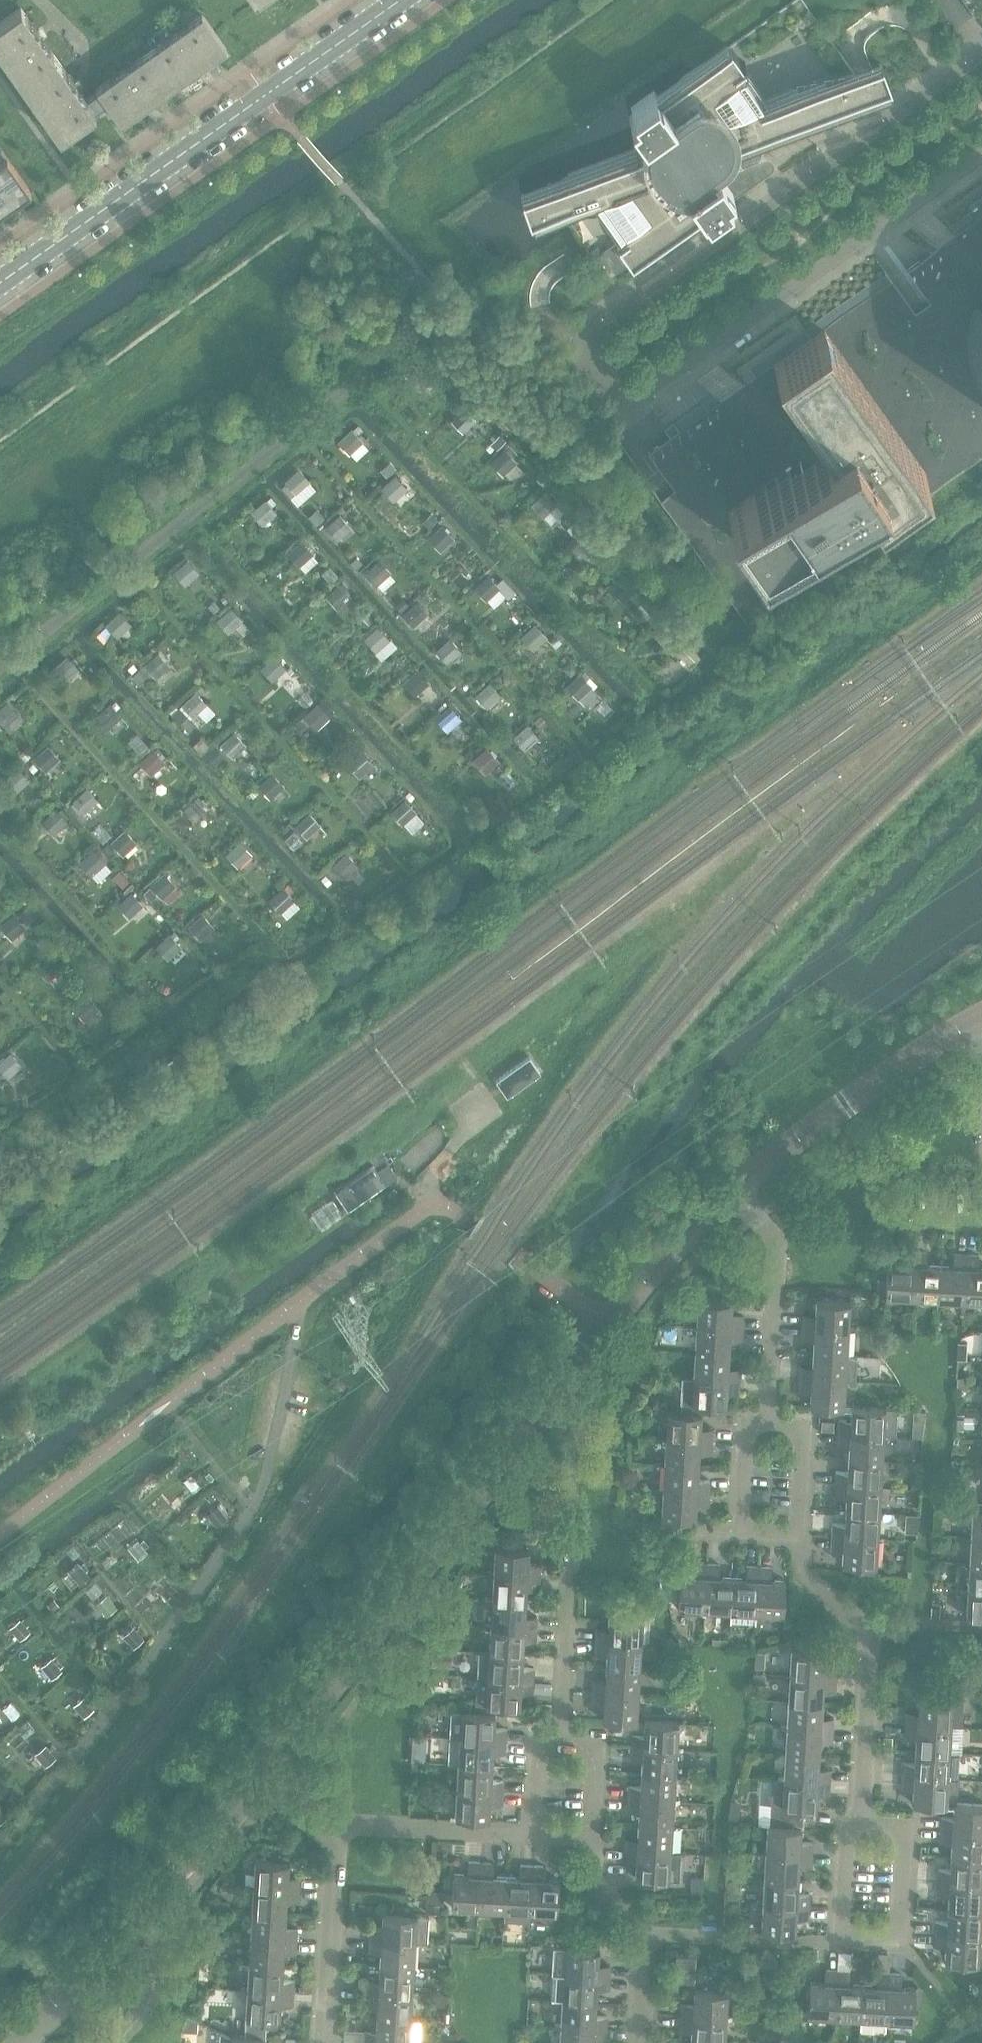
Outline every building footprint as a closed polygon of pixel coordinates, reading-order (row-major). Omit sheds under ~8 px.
[(48,46),(20,6),(0,21),(0,53),(22,84),(58,60),(48,46)] [(202,63),(211,56),(210,54),(222,45),(224,49),(226,47),(201,13),(149,50),(173,84),(174,83),(172,81),(184,72),(186,75),(195,68),(193,65),(200,60),(202,63)] [(635,147),(520,189),(522,195),(521,195),(529,219),(558,208),(560,214),(586,204),(596,201),(618,232),(614,235),(618,240),(617,241),(593,258),(608,277),(621,268),(632,260),(635,264),(636,265),(654,253),(730,199),(727,194),(732,190),(718,170),(713,173),(704,161),(891,92),(889,86),(890,86),(881,62),(854,72),(854,73),(826,83),(824,77),(799,86),(760,100),(743,75),(747,72),(743,67),(744,66),(730,46),(729,47),(725,42),(655,92),(631,108),(635,114),(629,118),(643,138),(648,134),(656,145),(637,152),(635,147)] [(173,84),(149,50),(95,88),(97,90),(106,103),(120,123),(123,121),(120,118),(132,110),(134,112),(143,105),(141,102),(148,97),(150,100),(159,93),(158,91),(170,83),(172,85),(173,84)] [(97,90),(87,97),(85,98),(58,60),(22,84),(60,137),(95,112),(94,111),(106,103),(97,90)] [(0,149),(0,185),(13,204),(31,191),(1,149),(0,149)] [(13,204),(0,185),(0,213),(13,204)] [(948,228),(932,214),(912,228),(929,242),(922,247),(932,254),(907,271),(930,304),(916,314),(886,272),(750,369),(740,375),(736,379),(719,365),(695,382),(712,395),(664,429),(670,438),(648,454),(675,491),(661,501),(747,624),(928,496),(981,458),(981,205),(948,228)] [(465,407),(451,421),(464,433),(477,419),(465,407)] [(499,434),(490,443),(496,450),(505,440),(499,434)] [(346,435),(324,450),(336,468),(359,452),(346,435)] [(507,455),(485,471),(498,488),(520,472),(507,455)] [(390,461),(380,470),(387,478),(397,469),(390,461)] [(300,469),(278,485),(290,502),(313,486),(300,469)] [(396,475),(382,488),(394,501),(408,488),(396,475)] [(265,500),(251,513),(262,526),(277,513),(265,500)] [(317,509),(308,517),(316,527),(325,518),(317,509)] [(432,513),(423,522),(429,529),(438,520),(432,513)] [(340,515),(325,527),(337,540),(351,528),(340,515)] [(442,525),(428,538),(441,552),(455,539),(442,525)] [(572,525),(567,529),(574,537),(579,533),(572,525)] [(357,557),(350,563),(356,570),(363,564),(357,557)] [(187,559),(172,572),(185,586),(200,573),(187,559)] [(373,559),(345,583),(364,605),(392,580),(373,559)] [(625,578),(603,594),(615,611),(637,596),(625,578)] [(340,583),(325,596),(337,610),(352,597),(340,583)] [(403,598),(395,605),(401,612),(409,605),(403,598)] [(417,602),(403,615),(414,627),(428,614),(417,602)] [(231,608),(216,621),(228,635),(243,621),(231,608)] [(116,621),(94,637),(107,655),(129,639),(116,621)] [(534,624),(519,638),(532,651),(546,638),(534,624)] [(378,626),(364,639),(383,660),(397,647),(378,626)] [(449,639),(434,653),(445,665),(460,652),(449,639)] [(157,653),(143,666),(155,679),(170,666),(157,653)] [(274,656),(260,669),(272,682),(287,669),(274,656)] [(66,657),(56,666),(68,680),(79,671),(66,657)] [(570,661),(562,669),(570,677),(578,669),(570,661)] [(140,668),(131,677),(139,685),(148,676),(140,668)] [(417,670),(403,683),(415,697),(430,683),(417,670)] [(576,676),(554,692),(566,709),(589,693),(576,676)] [(488,683),(473,697),(485,710),(500,696),(488,683)] [(0,705),(0,721),(4,725),(19,712),(7,699),(0,705)] [(322,700),(304,717),(317,731),(335,714),(322,700)] [(110,704),(95,717),(108,730),(122,717),(110,704)] [(450,706),(436,720),(448,733),(462,720),(450,706)] [(179,708),(171,716),(179,724),(187,717),(179,708)] [(526,727),(513,739),(522,750),(535,738),(526,727)] [(234,733),(220,746),(233,759),(246,746),(234,733)] [(202,739),(193,746),(200,755),(209,747),(202,739)] [(47,744),(33,756),(45,770),(59,757),(47,744)] [(486,745),(472,758),(484,772),(498,759),(486,745)] [(215,746),(204,756),(215,767),(225,757),(215,746)] [(153,750),(139,763),(150,776),(165,763),(153,750)] [(352,751),(330,767),(342,784),(364,768),(352,751)] [(0,784),(0,792),(9,804),(31,788),(19,771),(0,784)] [(272,774),(258,787),(270,800),(284,787),(272,774)] [(86,786),(72,799),(84,812),(98,798),(86,786)] [(198,797),(183,811),(194,823),(208,809),(198,797)] [(395,803),(373,818),(385,836),(408,820),(395,803)] [(55,807),(43,818),(55,831),(67,819),(55,807)] [(310,811),(296,825),(307,836),(321,823),(310,811)] [(99,824),(93,830),(103,840),(109,835),(99,824)] [(124,828),(110,841),(123,854),(137,841),(124,828)] [(240,839),(225,853),(238,866),(252,852),(240,839)] [(108,842),(101,848),(107,854),(114,848),(108,842)] [(346,850),(332,863),(345,877),(359,864),(346,850)] [(90,854),(68,870),(81,888),(103,872),(90,854)] [(119,869),(112,876),(122,886),(129,879),(119,869)] [(159,878),(138,897),(152,913),(173,893),(159,878)] [(280,883),(258,899),(270,916),(293,900),(280,883)] [(131,890),(116,903),(129,916),(143,903),(131,890)] [(29,903),(17,913),(26,923),(37,913),(29,903)] [(0,924),(0,926),(11,938),(25,925),(13,912),(0,924)] [(202,912),(188,926),(200,939),(214,926),(202,912)] [(169,932),(155,945),(168,958),(182,945),(169,932)] [(87,994),(72,1007),(84,1021),(99,1008),(87,994)] [(0,1059),(0,1070),(7,1077),(21,1064),(9,1051),(0,1059)] [(528,1055),(495,1079),(507,1095),(540,1072),(533,1062),(528,1055)] [(405,1126),(363,1155),(368,1162),(335,1187),(348,1207),(382,1183),(424,1154),(405,1126)] [(343,1212),(332,1198),(311,1214),(322,1228),(343,1212)] [(912,1297),(915,1252),(902,1251),(901,1263),(887,1262),(885,1295),(912,1297)] [(926,1265),(926,1253),(915,1252),(912,1297),(938,1298),(940,1265),(926,1265)] [(964,1300),(966,1255),(954,1254),(953,1266),(940,1265),(938,1298),(964,1300)] [(978,1256),(966,1255),(964,1300),(981,1301),(981,1268),(978,1268),(978,1256)] [(732,1316),(733,1301),(700,1299),(698,1326),(743,1329),(743,1317),(732,1316)] [(848,1329),(850,1303),(816,1301),(816,1315),(804,1315),(803,1326),(848,1329)] [(742,1341),(743,1329),(698,1326),(696,1352),(729,1354),(730,1340),(742,1341)] [(847,1355),(848,1329),(803,1326),(802,1339),(814,1339),(813,1353),(847,1355)] [(729,1368),(729,1354),(696,1352),(695,1378),(740,1381),(741,1368),(729,1368)] [(845,1381),(847,1355),(813,1353),(812,1367),(801,1367),(800,1378),(845,1381)] [(956,1385),(959,1385),(966,1386),(967,1376),(960,1376),(957,1375),(956,1385)] [(740,1381),(695,1378),(683,1377),(681,1413),(692,1414),(692,1404),(726,1406),(727,1392),(739,1393),(740,1381)] [(843,1408),(845,1381),(800,1378),(800,1391),(811,1391),(811,1406),(843,1408)] [(884,1435),(886,1409),(852,1407),(852,1421),(840,1421),(839,1432),(884,1435)] [(919,1436),(924,1412),(921,1412),(909,1411),(907,1435),(919,1436)] [(692,1414),(681,1413),(669,1412),(668,1438),(712,1441),(713,1429),(701,1428),(702,1414),(692,1414)] [(825,1431),(833,1432),(834,1422),(822,1421),(821,1431),(825,1431)] [(883,1461),(884,1435),(839,1432),(838,1445),(851,1446),(850,1459),(883,1461)] [(712,1453),(712,1441),(668,1438),(666,1464),(699,1466),(700,1453),(712,1453)] [(881,1487),(883,1461),(850,1459),(849,1473),(836,1472),(836,1484),(881,1487)] [(698,1480),(699,1466),(666,1464),(665,1490),(709,1493),(710,1481),(698,1480)] [(912,1484),(911,1489),(916,1489),(920,1489),(920,1481),(916,1481),(912,1484)] [(879,1513),(881,1487),(836,1484),(835,1497),(847,1498),(846,1511),(879,1513)] [(709,1505),(709,1493),(665,1490),(663,1517),(696,1519),(697,1505),(709,1505)] [(229,1518),(218,1505),(208,1514),(218,1526),(229,1518)] [(878,1539),(879,1513),(846,1511),(845,1525),(834,1524),(833,1536),(878,1539)] [(973,1513),(972,1538),(981,1539),(981,1513),(973,1513)] [(528,1527),(528,1538),(536,1538),(537,1528),(528,1527)] [(876,1573),(878,1539),(833,1536),(832,1549),(844,1549),(843,1563),(864,1565),(863,1572),(876,1573)] [(972,1538),(970,1564),(981,1565),(981,1539),(972,1538)] [(528,1564),(529,1550),(496,1548),(495,1575),(539,1577),(540,1565),(528,1564)] [(69,1570),(81,1584),(90,1576),(78,1562),(69,1570)] [(705,1609),(708,1564),(696,1564),(695,1575),(681,1575),(679,1608),(705,1609)] [(719,1577),(720,1565),(708,1564),(705,1609),(731,1611),(733,1578),(719,1577)] [(970,1564),(969,1590),(981,1591),(981,1565),(970,1564)] [(757,1612),(760,1567),(748,1567),(748,1578),(733,1578),(731,1611),(730,1621),(756,1623),(756,1612),(757,1612)] [(771,1580),(772,1568),(760,1567),(757,1612),(784,1614),(786,1581),(771,1580)] [(539,1590),(539,1577),(495,1575),(493,1601),(526,1603),(527,1589),(539,1590)] [(672,1599),(673,1576),(660,1575),(660,1584),(659,1597),(659,1598),(660,1598),(672,1599)] [(969,1590),(967,1618),(981,1619),(981,1591),(969,1590)] [(106,1595),(96,1604),(107,1616),(117,1607),(106,1595)] [(658,1607),(658,1597),(642,1596),(641,1606),(658,1607)] [(53,1599),(47,1604),(53,1611),(59,1605),(53,1599)] [(525,1616),(526,1603),(493,1601),(491,1627),(536,1629),(537,1617),(525,1616)] [(930,1618),(935,1618),(938,1618),(939,1607),(935,1607),(931,1607),(930,1618)] [(642,1643),(643,1617),(610,1615),(609,1629),(597,1629),(597,1641),(642,1643)] [(21,1619),(10,1627),(21,1640),(31,1632),(21,1619)] [(134,1647),(143,1639),(132,1627),(124,1634),(134,1647)] [(535,1642),(536,1629),(491,1627),(490,1653),(523,1654),(524,1641),(535,1642)] [(640,1669),(642,1643),(597,1641),(596,1653),(608,1654),(607,1667),(640,1669)] [(825,1665),(826,1652),(793,1650),(791,1676),(837,1679),(837,1666),(825,1665)] [(438,1657),(438,1665),(448,1665),(450,1666),(451,1660),(451,1653),(440,1652),(439,1652),(438,1657)] [(523,1654),(490,1653),(479,1652),(477,1678),(488,1678),(533,1681),(534,1668),(531,1668),(522,1668),(523,1659),(523,1654)] [(42,1666),(52,1678),(62,1670),(52,1657),(42,1666)] [(639,1695),(640,1669),(607,1667),(606,1682),(594,1681),(593,1693),(639,1695)] [(836,1691),(837,1679),(791,1676),(789,1702),(823,1704),(824,1690),(836,1691)] [(533,1681),(488,1678),(477,1678),(475,1705),(520,1707),(521,1693),(532,1693),(533,1681)] [(637,1722),(639,1695),(593,1693),(593,1705),(605,1706),(604,1720),(613,1721),(637,1722)] [(0,1697),(0,1725),(16,1716),(4,1695),(0,1697)] [(84,1717),(93,1710),(83,1697),(74,1704),(84,1717)] [(906,1724),(951,1726),(961,1727),(963,1700),(920,1698),(919,1712),(907,1711),(906,1724)] [(460,1700),(459,1709),(470,1710),(471,1701),(460,1700)] [(822,1718),(823,1704),(789,1702),(788,1728),(833,1731),(834,1719),(822,1718)] [(495,1714),(486,1713),(462,1712),(460,1739),(506,1741),(506,1729),(494,1729),(495,1714)] [(626,1722),(613,1721),(613,1729),(625,1730),(626,1730),(626,1722)] [(677,1750),(679,1723),(645,1721),(645,1736),(633,1735),(632,1747),(677,1750)] [(950,1752),(951,1726),(906,1724),(905,1736),(917,1737),(917,1750),(950,1752)] [(832,1743),(833,1731),(788,1728),(786,1754),(819,1756),(820,1742),(832,1743)] [(506,1741),(460,1739),(450,1738),(448,1762),(459,1763),(459,1765),(492,1767),(493,1753),(505,1753),(506,1741)] [(45,1745),(35,1753),(46,1766),(55,1758),(45,1745)] [(676,1776),(677,1750),(632,1747),(631,1759),(643,1760),(643,1774),(676,1776)] [(959,1753),(950,1752),(917,1750),(916,1765),(904,1764),(903,1776),(948,1779),(948,1778),(958,1778),(959,1753)] [(819,1769),(819,1756),(786,1754),(785,1780),(831,1783),(832,1770),(819,1769)] [(491,1781),(492,1767),(459,1765),(457,1791),(502,1793),(503,1781),(491,1781)] [(674,1802),(676,1776),(643,1774),(642,1788),(629,1787),(629,1799),(674,1802)] [(914,1789),(914,1803),(955,1805),(956,1803),(957,1803),(958,1778),(948,1778),(948,1779),(903,1776),(902,1788),(914,1789)] [(831,1783),(785,1780),(772,1779),(769,1826),(782,1827),(802,1829),(803,1808),(816,1808),(817,1794),(830,1795),(831,1783)] [(502,1806),(502,1793),(457,1791),(456,1817),(489,1819),(490,1805),(502,1806)] [(673,1828),(674,1802),(629,1799),(628,1811),(639,1811),(638,1825),(673,1828)] [(732,1800),(728,1819),(739,1821),(742,1802),(732,1800)] [(957,1803),(956,1803),(955,1805),(955,1819),(943,1818),(942,1830),(981,1832),(981,1805),(957,1803)] [(671,1853),(673,1828),(638,1825),(637,1839),(626,1838),(625,1851),(671,1853)] [(782,1827),(769,1826),(767,1853),(812,1855),(813,1843),(801,1842),(802,1829),(782,1827)] [(942,1830),(941,1842),(953,1843),(952,1856),(981,1858),(981,1832),(942,1830)] [(681,1854),(671,1853),(625,1851),(625,1863),(637,1863),(636,1878),(679,1880),(681,1854)] [(288,1877),(290,1854),(277,1853),(277,1861),(256,1860),(254,1887),(299,1890),(300,1877),(288,1877)] [(812,1868),(812,1855),(767,1853),(766,1878),(799,1880),(800,1867),(812,1868)] [(952,1856),(951,1870),(939,1869),(938,1881),(981,1884),(981,1858),(952,1856)] [(479,1908),(482,1863),(470,1862),(469,1874),(454,1873),(452,1907),(479,1908)] [(493,1876),(494,1864),(482,1863),(479,1908),(505,1910),(507,1876),(493,1876)] [(507,1876),(505,1910),(505,1920),(530,1921),(531,1911),(534,1866),(521,1866),(521,1877),(507,1876)] [(545,1879),(546,1867),(534,1866),(531,1911),(557,1913),(559,1880),(545,1879)] [(691,1878),(690,1890),(691,1890),(691,1893),(703,1894),(703,1890),(704,1878),(691,1878)] [(798,1895),(799,1880),(766,1878),(764,1904),(810,1907),(810,1896),(798,1895)] [(938,1881),(937,1893),(949,1894),(948,1908),(981,1910),(981,1909),(981,1884),(938,1881)] [(299,1902),(299,1890),(254,1887),(253,1913),(286,1915),(287,1901),(299,1902)] [(433,1892),(432,1905),(443,1905),(444,1892),(433,1892)] [(809,1919),(810,1907),(764,1904),(763,1931),(796,1933),(797,1918),(809,1919)] [(935,1933),(981,1936),(981,1910),(948,1908),(947,1921),(936,1921),(935,1933)] [(285,1929),(286,1915),(253,1913),(251,1939),(296,1942),(297,1929),(285,1929)] [(415,1942),(417,1915),(384,1913),(383,1928),(371,1927),(370,1940),(415,1942)] [(203,1920),(202,1935),(214,1936),(215,1921),(203,1920)] [(935,1933),(934,1945),(946,1946),(945,1959),(962,1961),(981,1962),(981,1936),(935,1933)] [(296,1954),(296,1942),(251,1939),(249,1965),(283,1967),(284,1953),(296,1954)] [(413,1968),(415,1942),(370,1940),(369,1952),(381,1952),(380,1966),(413,1968)] [(598,1964),(599,1950),(566,1948),(564,1975),(609,1977),(610,1965),(598,1964)] [(675,1980),(694,1980),(695,1955),(676,1955),(675,1980)] [(945,1959),(945,1968),(961,1969),(962,1961),(945,1959)] [(282,1980),(283,1967),(249,1965),(248,1991),(293,1993),(294,1981),(282,1980)] [(412,1994),(413,1968),(380,1966),(380,1980),(368,1979),(367,1991),(412,1994)] [(835,2016),(837,1971),(825,1970),(824,1982),(810,1981),(808,2014),(835,2016)] [(849,1984),(850,1972),(837,1971),(835,2016),(861,2017),(863,1984),(849,1984)] [(887,2019),(889,1974),(877,1973),(876,1985),(863,1984),(861,2017),(860,2028),(885,2030),(886,2019),(887,2019)] [(609,1977),(564,1975),(553,1974),(551,1999),(563,1999),(563,2001),(596,2003),(597,1989),(609,1989),(609,1977)] [(901,1975),(890,1974),(889,1974),(887,2019),(913,2020),(914,2000),(921,2001),(922,1991),(915,1990),(915,1987),(901,1986),(901,1975)] [(726,2018),(727,1992),(694,1990),(693,2005),(682,2004),(681,2016),(726,2018)] [(292,2005),(293,1993),(248,1991),(245,2038),(265,2039),(266,2018),(280,2019),(281,2004),(292,2005)] [(411,2004),(412,1994),(367,1991),(366,2003),(378,2004),(377,2018),(410,2020),(411,2010),(415,2011),(415,2004),(411,2004)] [(595,2016),(596,2003),(563,2001),(561,2027),(606,2029),(607,2017),(595,2016)] [(726,2018),(681,2016),(680,2028),(692,2028),(691,2042),(701,2042),(724,2042),(726,2018)] [(364,2042),(419,2042),(421,2021),(410,2020),(377,2018),(376,2032),(365,2031),(364,2042)] [(269,2021),(268,2029),(277,2029),(277,2021),(269,2021)] [(767,2021),(767,2033),(777,2034),(778,2021),(767,2021)] [(606,2029),(561,2027),(560,2042),(594,2042),(594,2040),(605,2041),(606,2029)]
